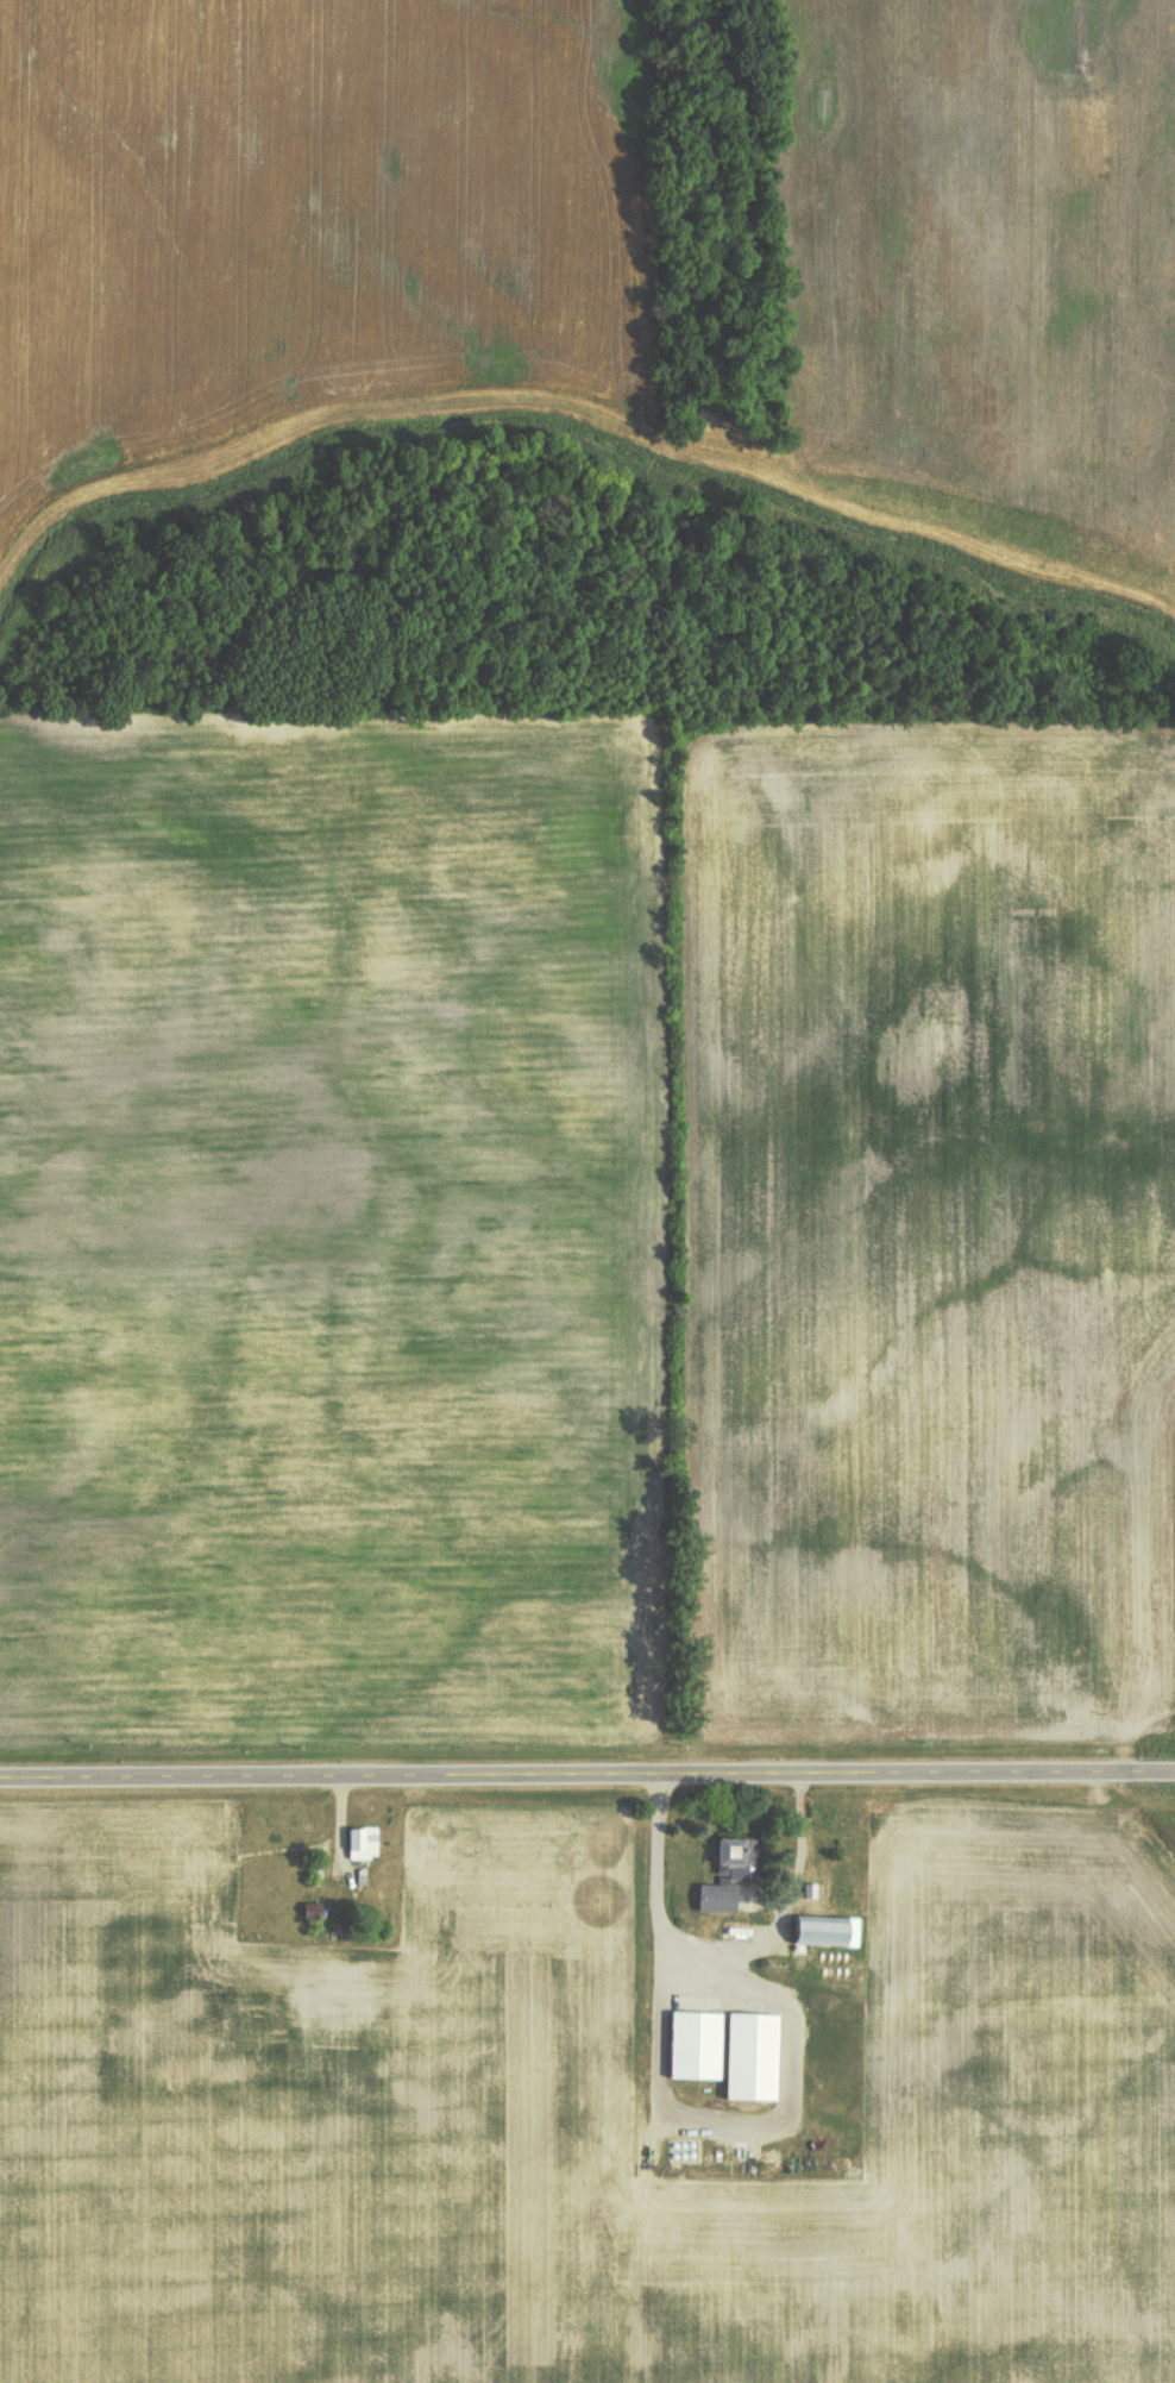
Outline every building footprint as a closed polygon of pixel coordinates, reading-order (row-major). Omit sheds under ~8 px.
[(349,1827),(349,1858),(377,1858),(378,1827),(349,1827)] [(758,1837),(719,1836),(719,1874),(729,1874),(728,1878),(757,1879),(758,1837)] [(700,1910),(736,1911),(737,1884),(701,1883),(700,1910)] [(816,1897),(816,1883),(805,1883),(805,1898),(816,1897)] [(797,1944),(864,1946),(865,1917),(798,1915),(797,1944)] [(671,2077),(721,2079),(723,2012),(673,2011),(671,2077)] [(727,2096),(778,2097),(780,2013),(729,2012),(727,2096)]
